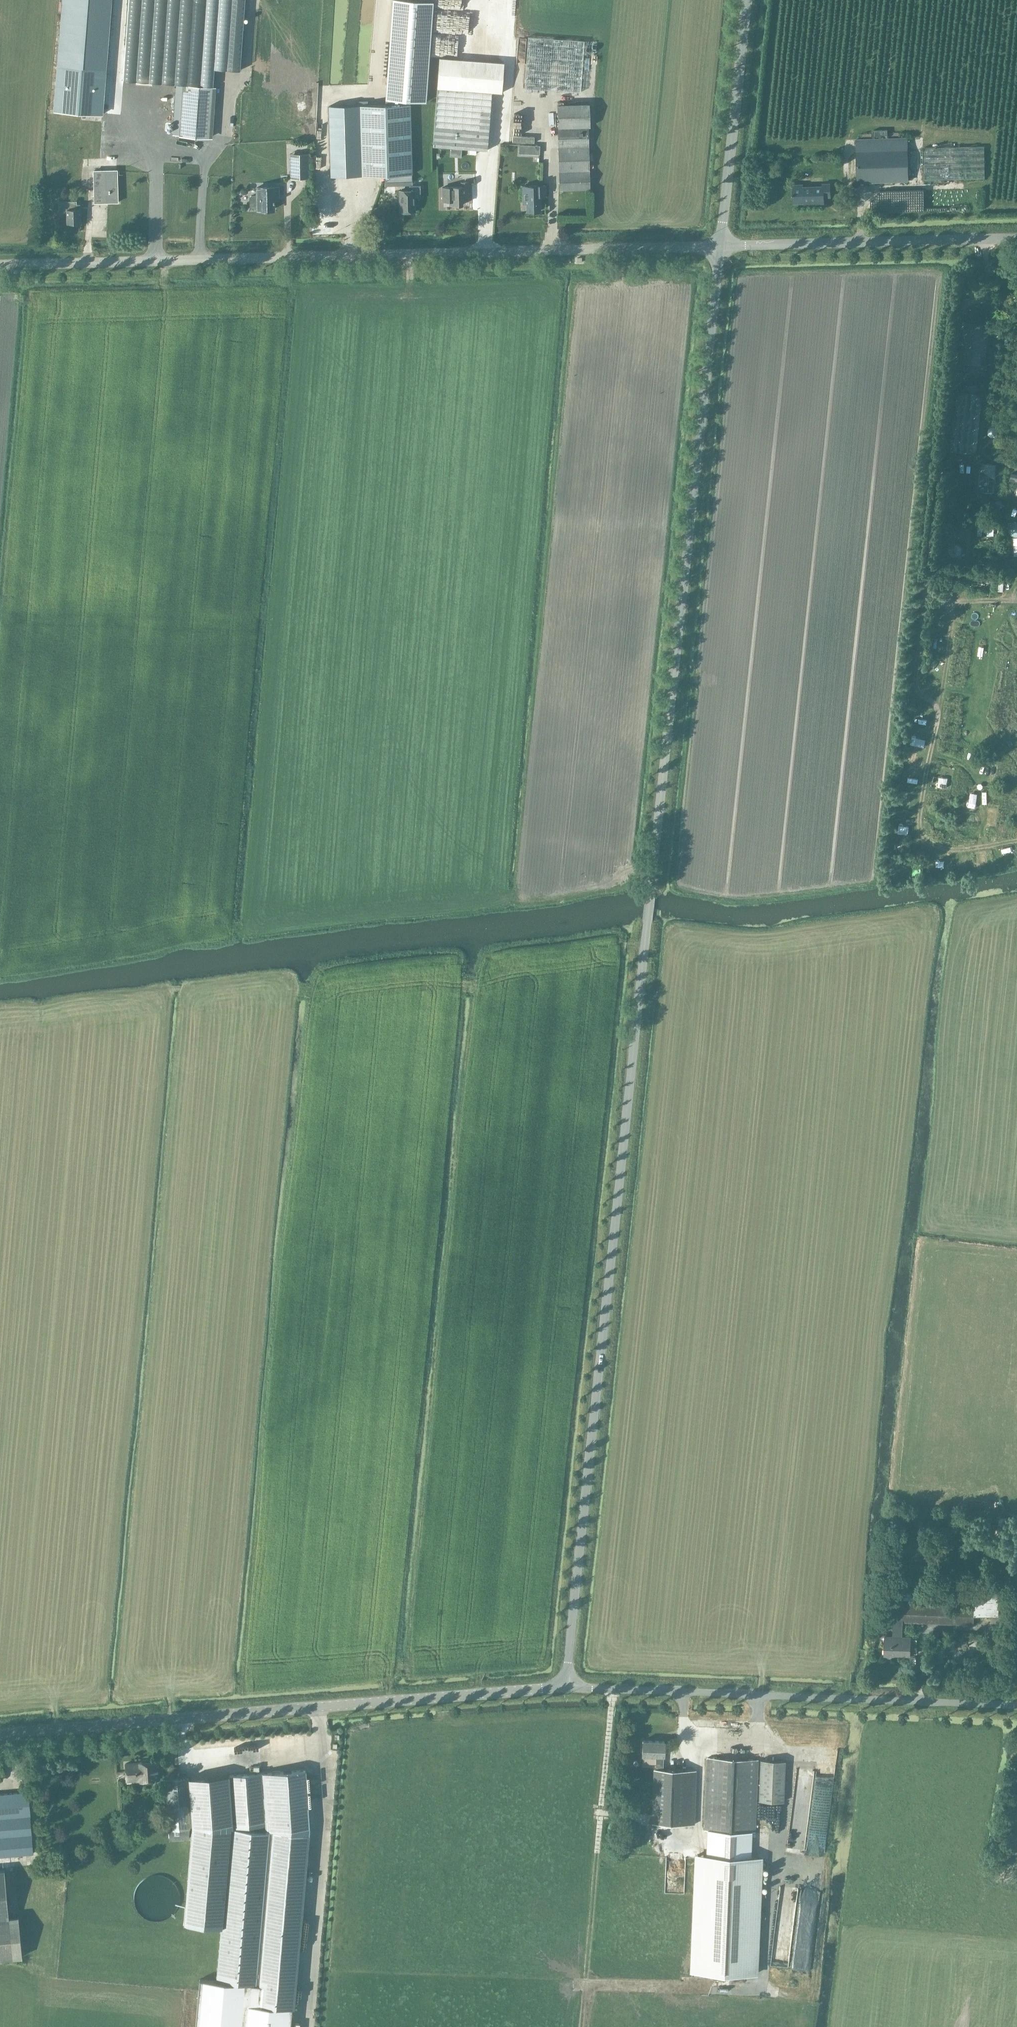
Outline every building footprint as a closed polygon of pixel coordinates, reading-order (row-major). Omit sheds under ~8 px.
[(54,110),(103,114),(107,57),(112,0),(63,0),(59,49),(54,110)] [(124,80),(177,84),(173,134),(210,137),(214,87),(213,87),(215,68),(240,70),(245,0),(129,0),(124,80)] [(385,105),(410,104),(410,101),(426,102),(431,43),(434,1),(416,0),(393,0),(385,105)] [(602,0),(531,0),(524,88),(594,93),(602,0)] [(438,59),(435,89),(492,93),(502,94),(504,64),(438,59)] [(492,93),(435,89),(431,147),(488,152),(492,93)] [(385,105),(360,105),(361,140),(362,175),(412,174),(410,104),(385,105)] [(360,105),(329,106),(330,141),(331,176),(362,175),(361,140),(360,105)] [(557,106),(560,190),(590,189),(588,127),(591,127),(590,105),(557,106)] [(515,108),(515,119),(530,119),(530,108),(515,108)] [(540,146),(531,145),(531,154),(539,154),(540,146)] [(925,147),(925,179),(986,178),(985,146),(925,147)] [(856,153),(858,183),(908,181),(907,150),(856,153)] [(310,153),(291,153),(291,178),(310,178),(310,153)] [(93,170),(94,202),(118,202),(117,169),(93,170)] [(412,175),(384,176),(385,185),(412,184),(412,175)] [(448,206),(461,206),(461,199),(467,199),(467,183),(460,183),(460,188),(448,188),(441,188),(441,202),(448,202),(448,206)] [(400,191),(401,211),(415,211),(414,198),(421,197),(421,185),(410,185),(411,190),(400,191)] [(793,187),(794,203),(809,202),(809,205),(824,204),(824,197),(830,197),(829,185),(822,186),(823,188),(803,189),(803,186),(793,187)] [(540,197),(546,197),(546,186),(532,187),(523,187),(524,204),(527,204),(527,212),(540,212),(540,197)] [(251,195),(250,196),(250,206),(252,207),(258,207),(258,210),(265,210),(265,209),(275,209),(274,199),(278,199),(278,195),(278,187),(257,187),(257,195),(251,195)] [(66,213),(66,223),(80,223),(79,204),(76,205),(76,201),(57,201),(57,214),(66,213)] [(983,475),(996,475),(997,463),(984,462),(983,475)] [(887,1621),(974,1624),(975,1615),(999,1616),(1000,1588),(976,1587),(975,1606),(888,1603),(887,1621)] [(885,1657),(893,1657),(893,1655),(910,1656),(910,1653),(917,1653),(918,1638),(911,1638),(911,1637),(885,1637),(885,1657)] [(643,1740),(642,1755),(656,1755),(656,1769),(655,1769),(652,1823),(694,1825),(694,1824),(688,1824),(691,1771),(696,1771),(663,1769),(664,1741),(643,1740)] [(815,1755),(816,1749),(804,1746),(803,1752),(815,1755)] [(752,1832),(754,1833),(757,1760),(708,1758),(705,1830),(708,1831),(752,1832)] [(140,1763),(125,1764),(126,1773),(126,1780),(137,1779),(141,1779),(159,1778),(158,1761),(151,1761),(150,1760),(149,1760),(148,1760),(147,1759),(146,1760),(145,1760),(144,1760),(143,1761),(142,1762),(140,1762),(140,1763)] [(759,1800),(783,1801),(785,1761),(760,1760),(759,1800)] [(307,1770),(230,1775),(234,1828),(266,1825),(267,1831),(311,1828),(307,1770)] [(190,1778),(166,1780),(168,1805),(189,1804),(191,1803),(190,1778)] [(33,1854),(28,1792),(0,1794),(0,1856),(33,1854)] [(169,1829),(189,1828),(191,1827),(189,1804),(168,1805),(167,1805),(169,1829)] [(293,2007),(294,2007),(296,1987),(311,1828),(267,1831),(231,1829),(222,1927),(217,1980),(200,1979),(199,1990),(196,2026),(291,2026),(293,2007)] [(752,1832),(708,1831),(707,1855),(698,1854),(693,1971),(755,1974),(760,1857),(751,1857),(752,1832)] [(23,1956),(19,1916),(9,1917),(5,1870),(0,1871),(0,1958),(23,1956)] [(182,1905),(182,1900),(182,1895),(180,1891),(178,1888),(176,1884),(172,1881),(169,1879),(164,1878),(160,1877),(155,1878),(151,1879),(148,1880),(144,1883),(142,1886),(139,1890),(137,1895),(137,1899),(137,1904),(138,1908),(140,1912),(142,1915),(146,1918),(150,1921),(154,1922),(158,1923),(163,1923),(168,1921),(171,1919),(175,1916),(178,1913),(180,1909),(182,1905)]
